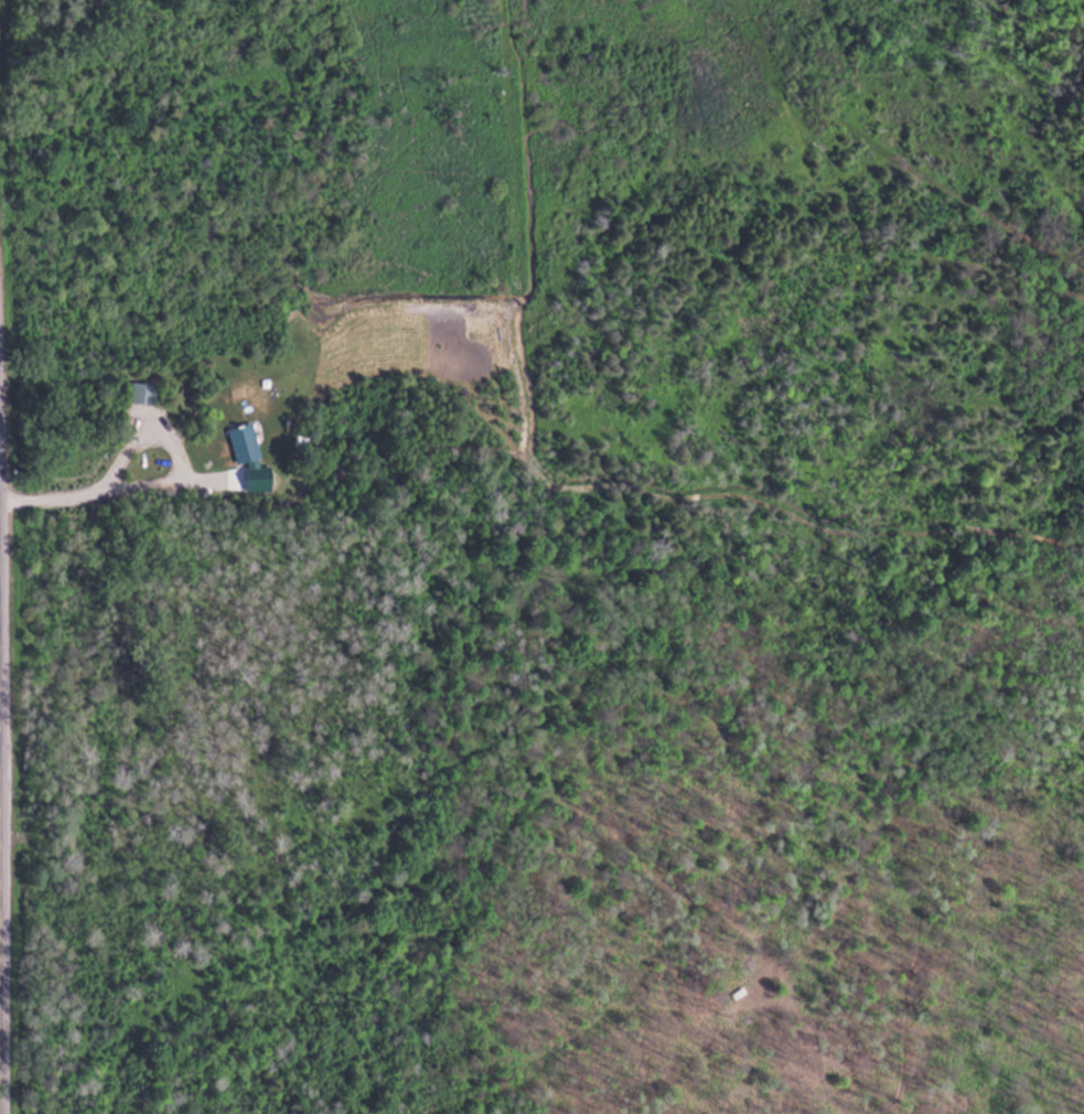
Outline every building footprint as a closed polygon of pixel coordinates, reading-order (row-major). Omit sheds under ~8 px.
[(154,404),(154,381),(130,381),(130,404),(154,404)]
